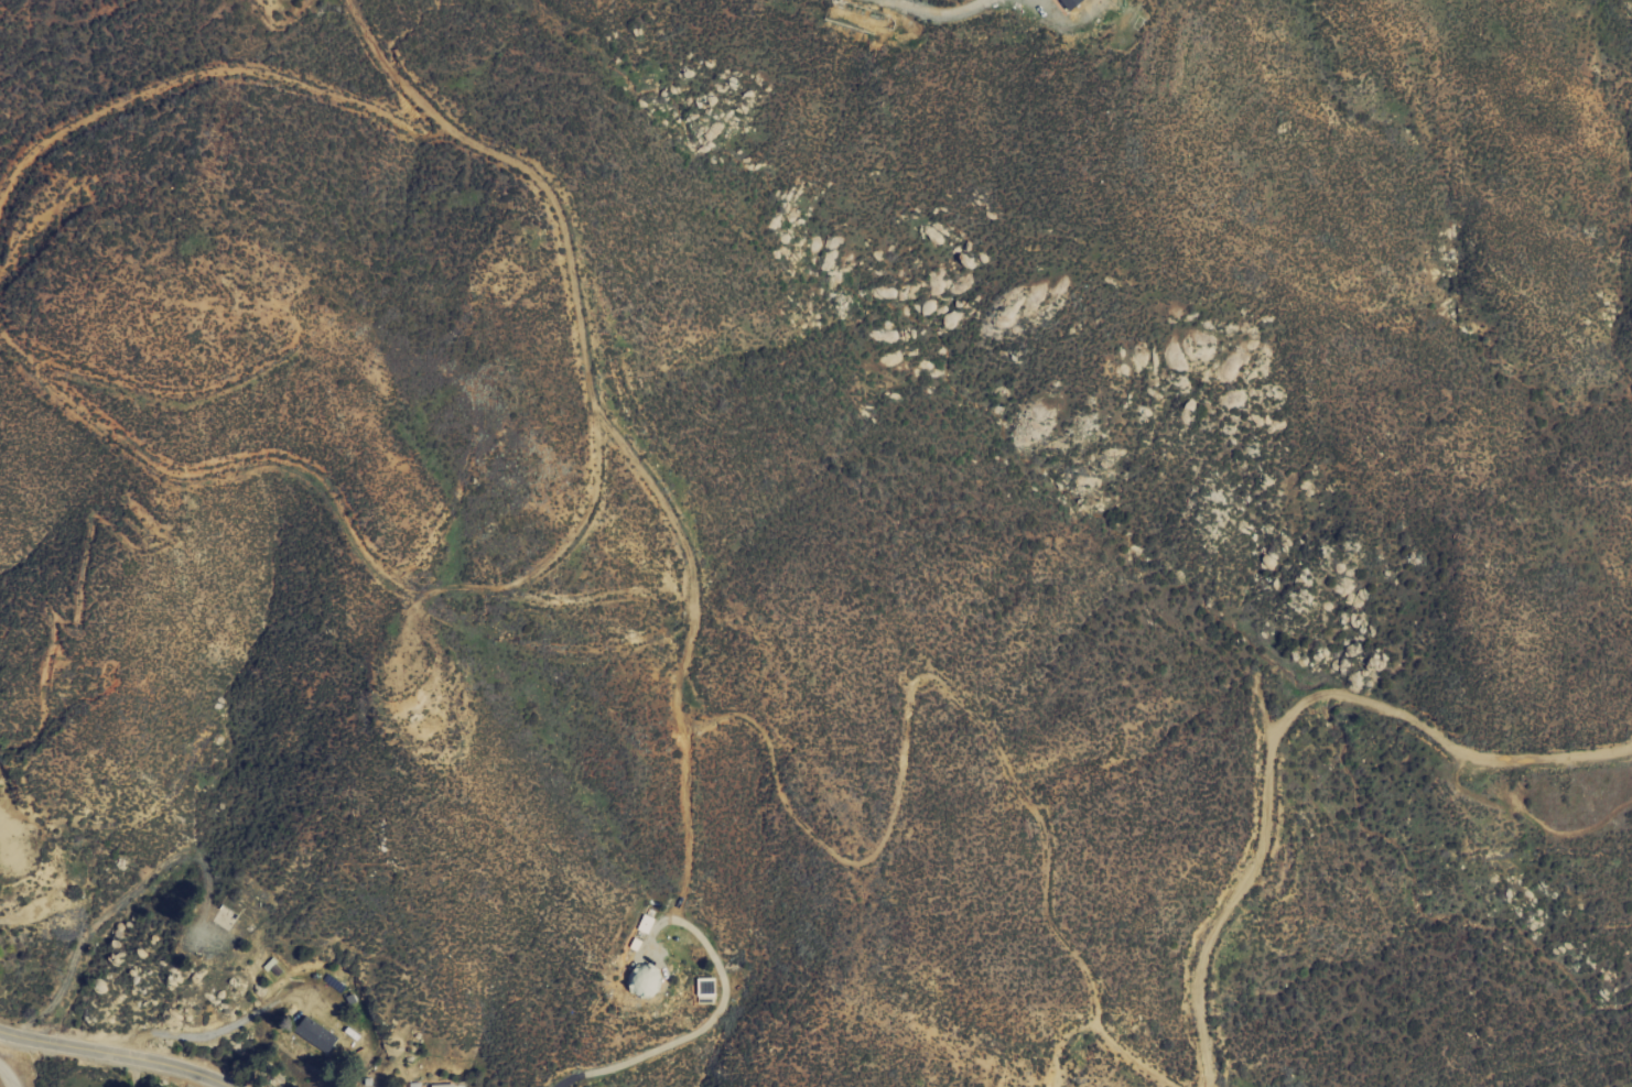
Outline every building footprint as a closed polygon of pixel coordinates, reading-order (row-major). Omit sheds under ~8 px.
[(1075,0),(1048,0),(1060,14),(1076,1),(1075,0)] [(338,1035),(303,1015),(292,1032),(327,1053),(338,1035)]
